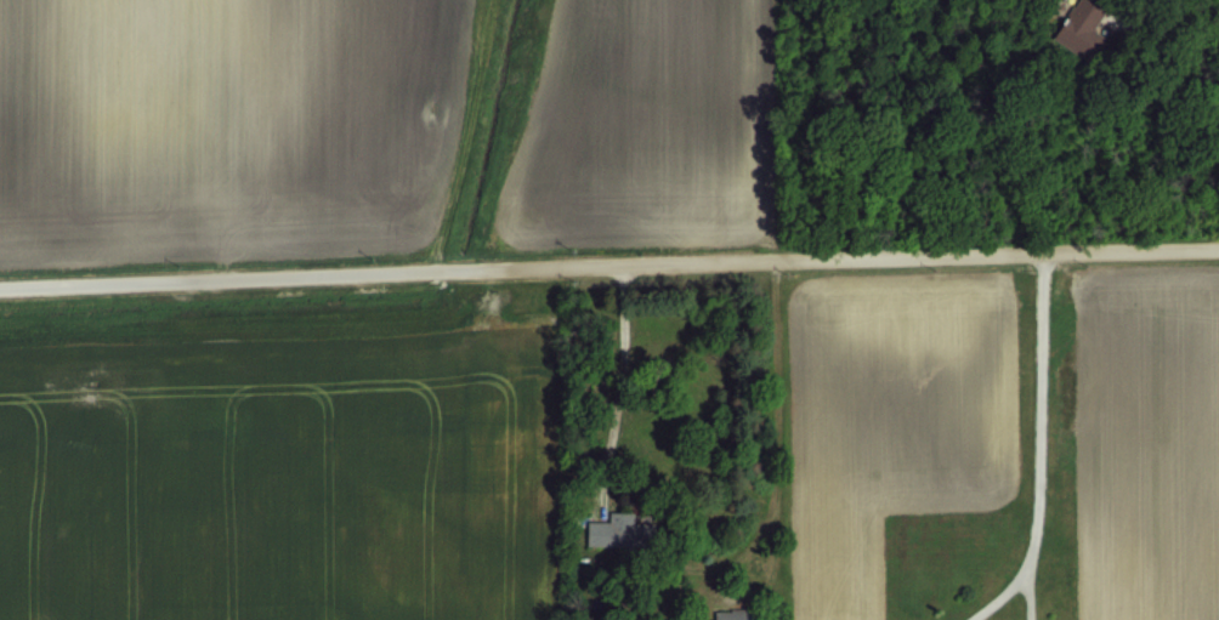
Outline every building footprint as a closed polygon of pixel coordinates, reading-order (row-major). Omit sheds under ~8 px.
[(1101,0),(1076,0),(1049,38),(1087,64),(1105,38),(1091,28),(1108,5),(1101,0)] [(587,521),(586,545),(652,546),(653,517),(634,517),(634,512),(609,511),(609,521),(587,521)] [(714,608),(714,619),(757,619),(757,608),(714,608)]
